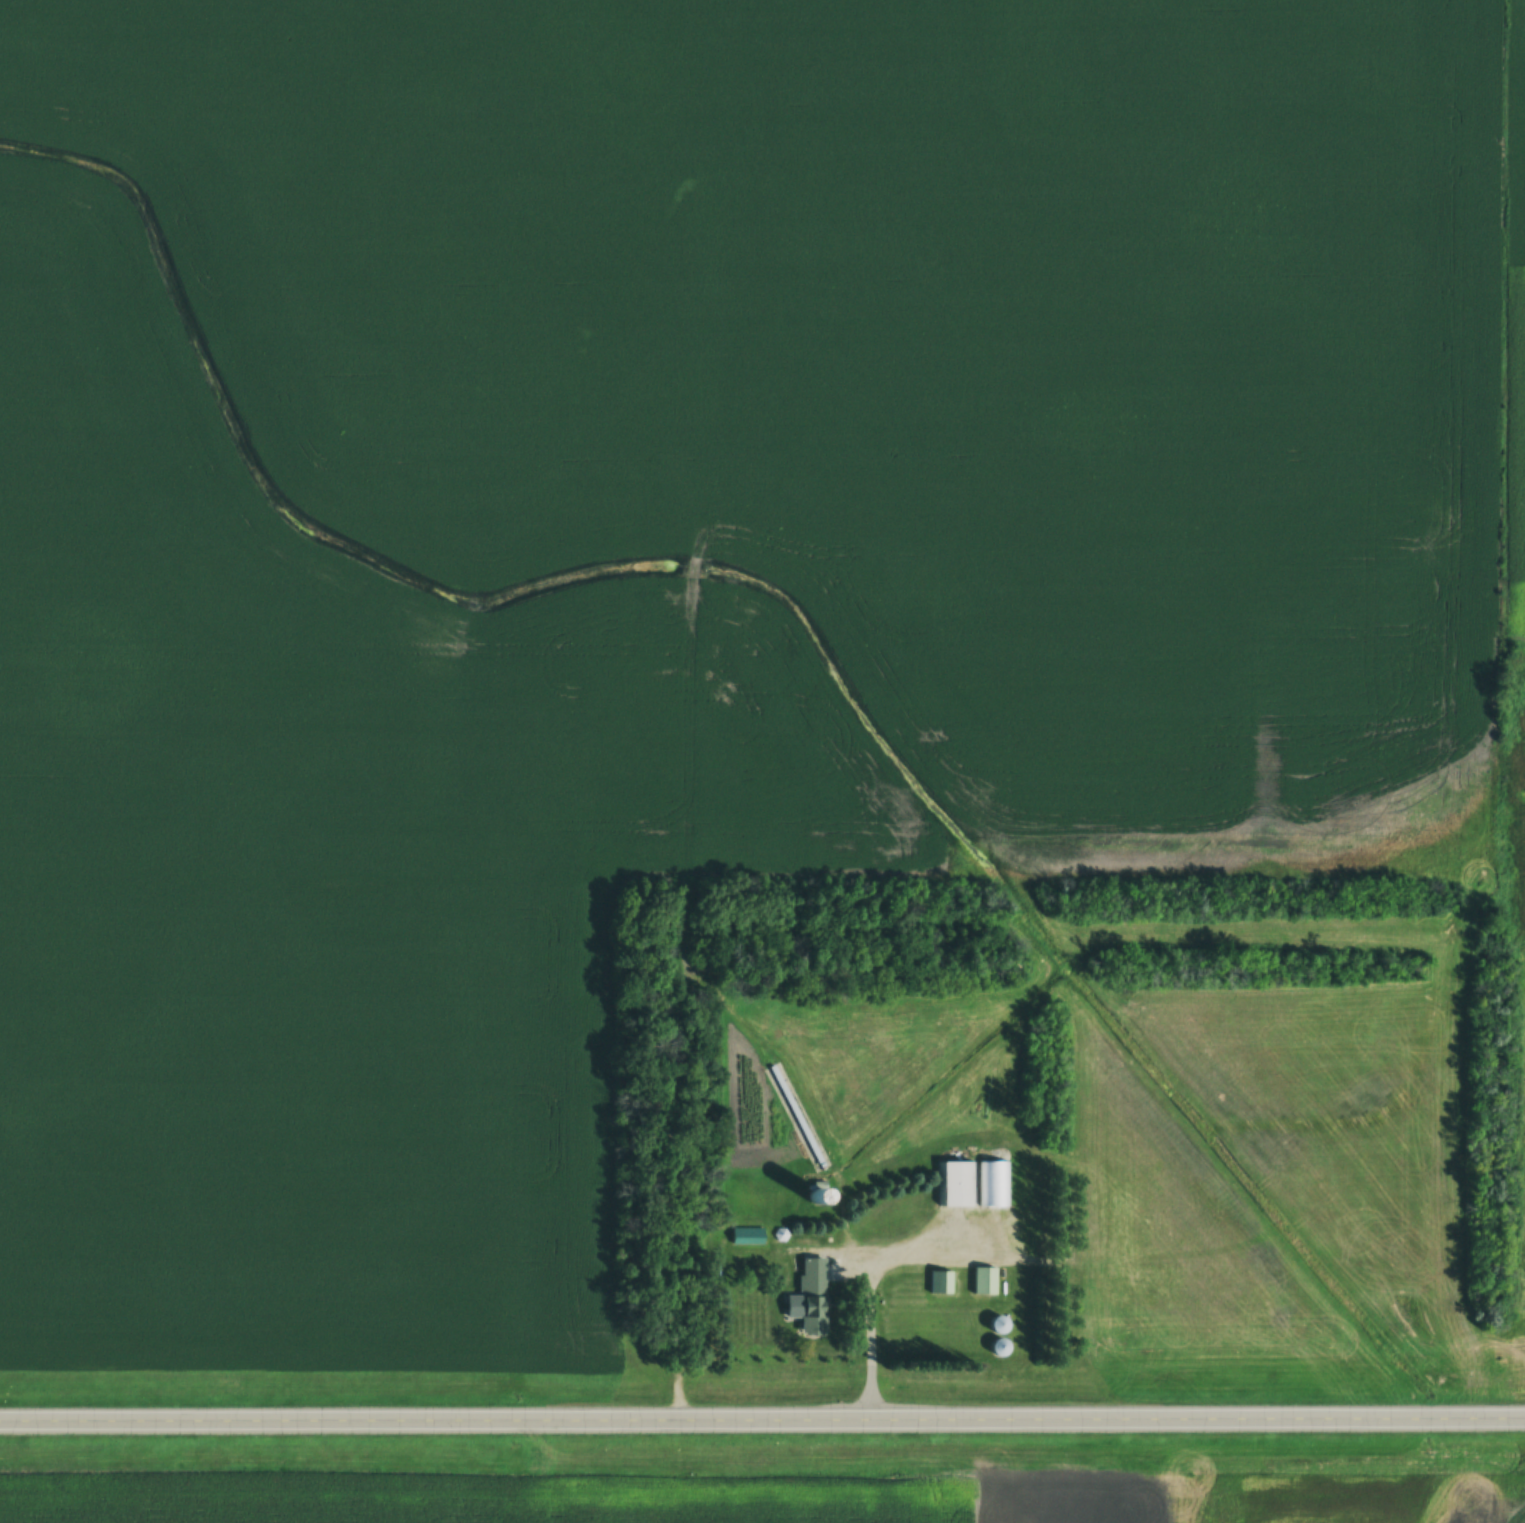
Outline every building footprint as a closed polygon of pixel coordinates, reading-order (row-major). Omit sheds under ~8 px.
[(976,1209),(976,1164),(938,1164),(938,1209),(976,1209)] [(1011,1164),(981,1164),(981,1209),(1011,1209),(1011,1164)] [(825,1259),(803,1260),(806,1332),(828,1331),(825,1259)] [(999,1297),(1000,1270),(974,1269),(973,1297),(999,1297)] [(955,1273),(930,1273),(930,1296),(955,1296),(955,1273)] [(1014,1333),(1011,1318),(991,1322),(994,1337),(1014,1333)] [(991,1356),(1011,1361),(1015,1344),(995,1339),(991,1356)]
